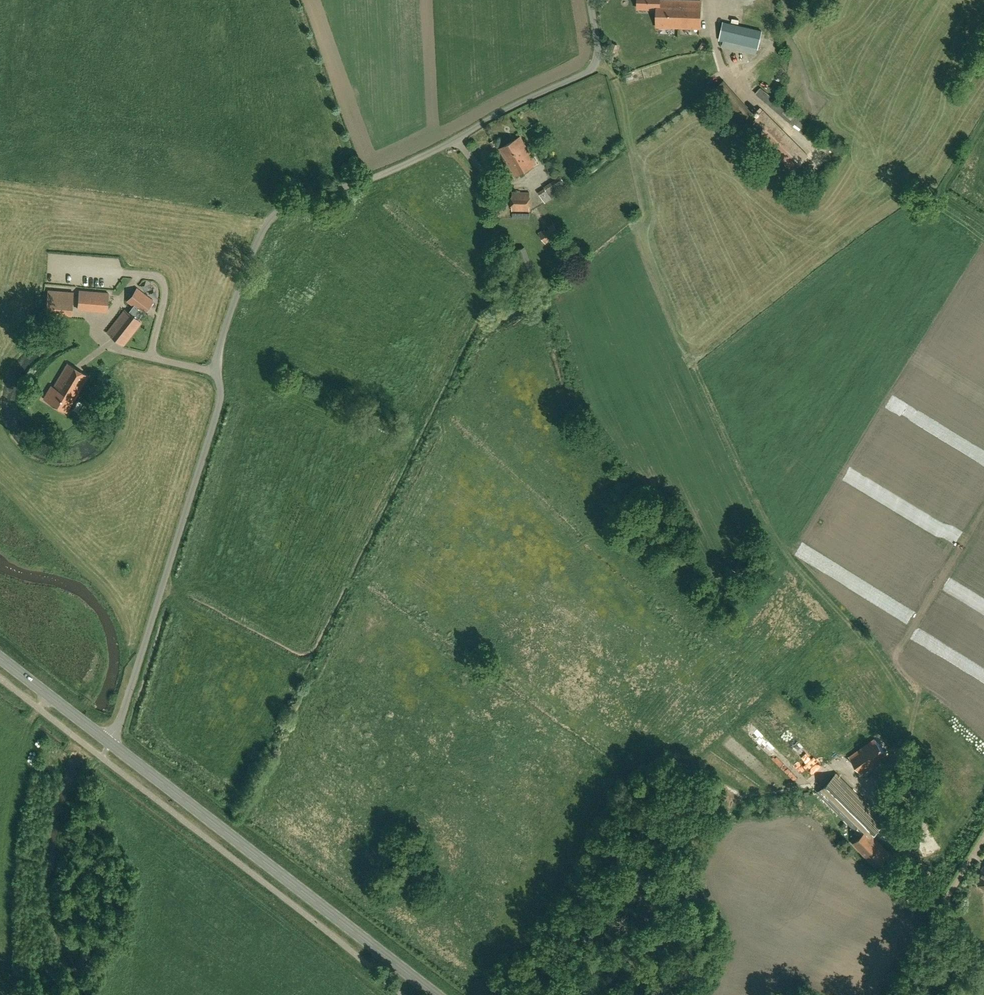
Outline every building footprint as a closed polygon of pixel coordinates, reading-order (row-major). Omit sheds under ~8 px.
[(657,8),(657,27),(700,28),(701,0),(693,0),(638,0),(638,7),(657,8)] [(758,49),(762,31),(723,22),(719,40),(725,42),(724,47),(756,54),(758,49)] [(710,92),(743,129),(748,125),(793,170),(808,155),(763,110),(760,112),(759,113),(755,109),(752,112),(724,79),(710,92)] [(817,133),(813,140),(836,152),(839,146),(817,133)] [(500,148),(515,175),(536,163),(520,136),(500,148)] [(545,202),(568,187),(561,176),(545,187),(546,188),(539,192),(545,202)] [(530,211),(530,191),(512,191),(512,211),(530,211)] [(545,242),(549,240),(556,236),(561,233),(554,223),(539,232),(545,242)] [(72,307),(73,292),(48,290),(47,307),(52,306),(62,306),(72,307)] [(107,332),(123,345),(141,322),(138,320),(143,314),(153,303),(136,290),(127,301),(136,309),(132,315),(125,310),(107,332)] [(85,309),(87,291),(79,291),(77,309),(85,309)] [(101,293),(99,310),(107,311),(109,293),(101,293)] [(71,320),(72,307),(62,306),(52,306),(47,307),(46,318),(47,318),(68,320),(71,320)] [(53,387),(52,385),(44,399),(66,412),(88,376),(67,364),(53,387)] [(847,699),(842,692),(847,688),(844,685),(837,690),(832,682),(826,686),(839,705),(847,699)] [(888,756),(875,738),(849,756),(862,774),(888,756)] [(884,822),(837,773),(818,792),(861,836),(854,843),(875,865),(889,852),(872,834),(884,822)] [(979,883),(978,884),(983,888),(983,866),(975,880),(979,883)]
